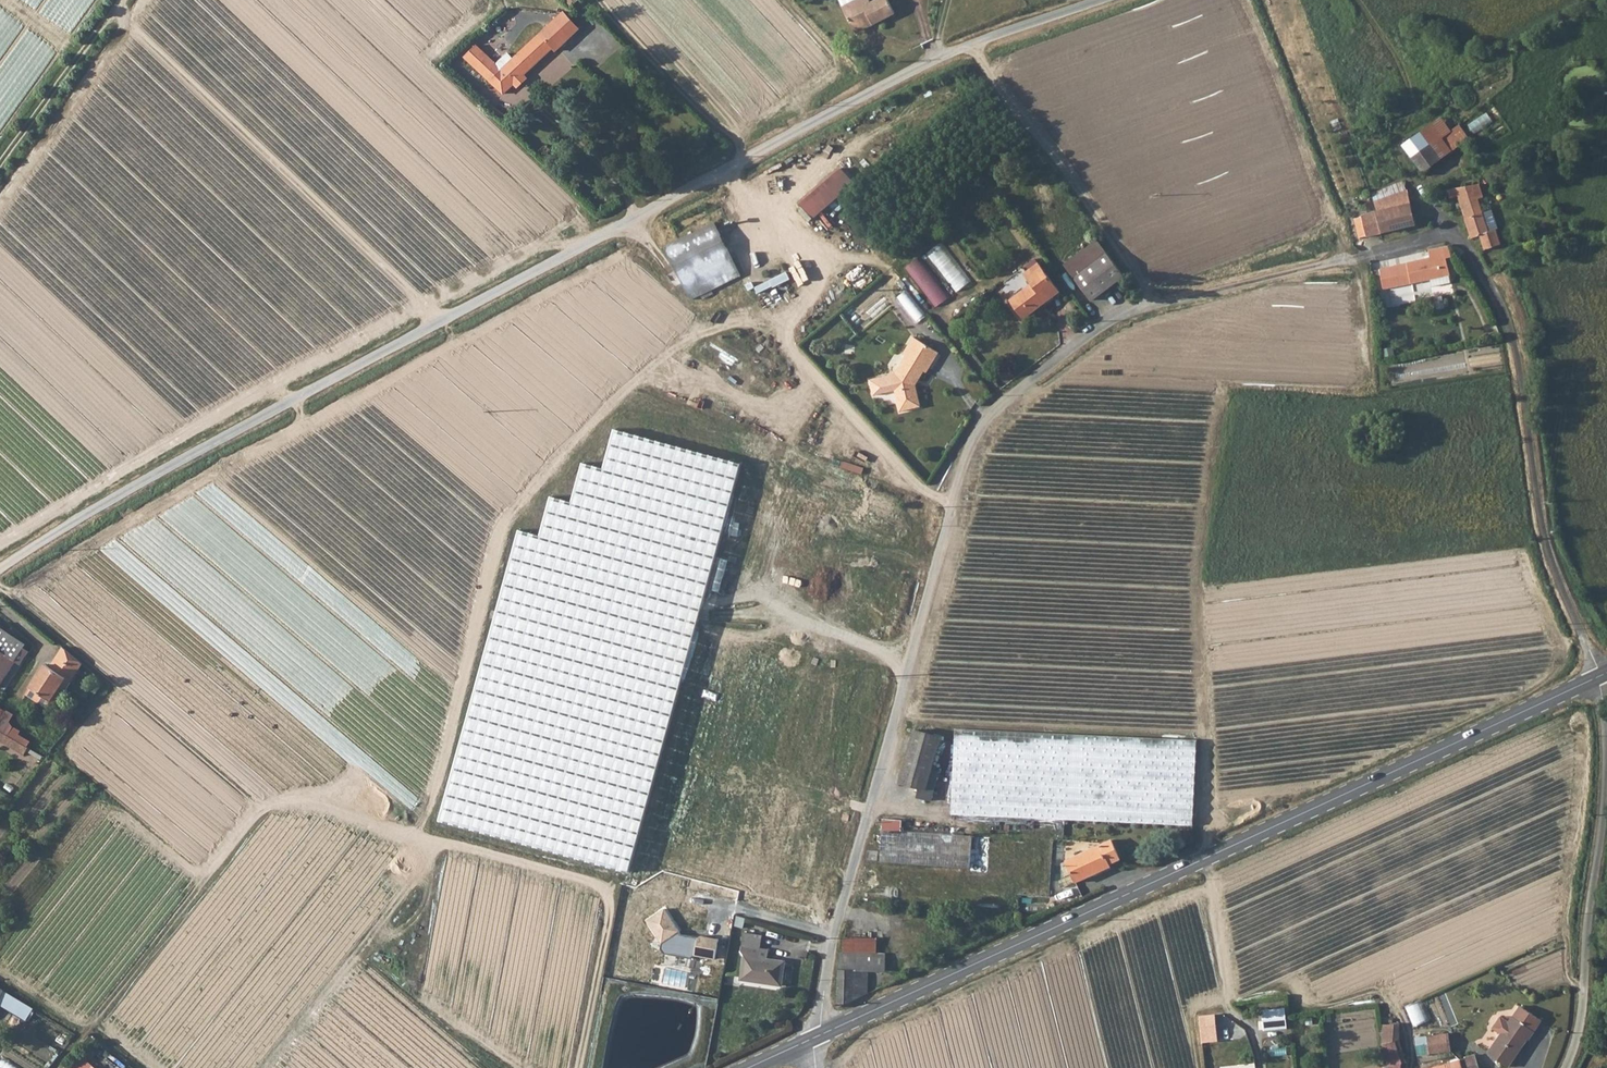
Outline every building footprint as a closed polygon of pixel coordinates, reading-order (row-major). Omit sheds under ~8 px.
[(580,0),(563,0),(569,7),(571,9),(580,0)] [(856,34),(873,25),(874,28),(895,18),(886,0),(885,0),(873,6),(870,0),(842,0),(841,2),(845,9),(843,10),(856,34)] [(542,32),(555,46),(578,25),(565,11),(542,32)] [(873,25),(856,34),(857,37),(874,28),(873,25)] [(518,80),(555,46),(542,32),(505,66),(518,80)] [(475,42),(463,53),(505,93),(518,80),(505,66),(502,69),(475,42)] [(936,93),(954,84),(952,80),(934,89),(936,93)] [(1400,144),(1413,161),(1422,175),(1441,162),(1467,143),(1455,126),(1448,131),(1438,117),(1400,144)] [(810,198),(823,212),(842,196),(855,185),(842,170),(810,198)] [(1481,182),(1475,183),(1473,184),(1451,190),(1453,198),(1460,196),(1474,238),(1483,236),(1487,250),(1503,245),(1498,230),(1500,230),(1493,210),(1485,213),(1480,197),(1485,195),(1481,182)] [(1373,205),(1407,192),(1405,185),(1371,197),(1373,205)] [(1366,241),(1415,227),(1407,192),(1373,205),(1377,215),(1360,219),(1366,241)] [(802,206),(815,220),(823,212),(810,198),(802,206)] [(1358,243),(1366,241),(1360,219),(1352,221),(1358,243)] [(668,248),(688,291),(694,301),(742,276),(717,225),(668,248)] [(1096,240),(1064,264),(1093,297),(1124,273),(1096,240)] [(953,259),(944,243),(931,251),(940,267),(953,259)] [(1454,256),(1452,246),(1430,251),(1432,257),(1378,270),(1382,290),(1433,279),(1434,286),(1453,282),(1451,275),(1453,275),(1449,257),(1454,256)] [(909,266),(936,307),(952,297),(925,256),(909,266)] [(1026,273),(1034,285),(1013,302),(1027,320),(1061,292),(1038,264),(1026,273)] [(788,273),(756,289),(759,295),(773,288),(774,289),(791,281),(788,273)] [(753,283),(747,286),(750,292),(756,289),(753,283)] [(898,298),(920,323),(929,315),(908,290),(898,298)] [(897,393),(902,414),(922,409),(917,388),(916,384),(919,380),(921,382),(926,374),(928,375),(941,355),(916,340),(905,356),(908,358),(890,388),(897,393)] [(742,465),(616,430),(605,470),(586,465),(575,504),(554,498),(543,538),(522,532),(441,824),(627,876),(699,621),(742,465)] [(17,661),(28,645),(0,626),(0,649),(17,661)] [(32,692),(54,661),(70,674),(79,659),(60,643),(46,663),(41,660),(25,687),(32,692)] [(17,661),(0,649),(0,688),(17,661)] [(67,678),(70,674),(54,661),(32,692),(46,701),(63,676),(67,678)] [(63,676),(46,701),(51,704),(67,678),(63,676)] [(8,732),(27,744),(29,739),(17,731),(19,728),(13,724),(8,732)] [(955,727),(951,814),(1064,819),(1194,826),(1198,738),(955,727)] [(0,728),(0,739),(22,751),(27,744),(8,732),(0,728)] [(928,793),(944,742),(917,733),(902,785),(928,793)] [(28,754),(32,747),(27,744),(22,751),(28,754)] [(878,886),(1022,895),(1049,896),(1053,841),(881,829),(878,886)] [(1111,839),(1100,844),(1111,864),(1120,858),(1111,839)] [(1075,882),(1111,864),(1100,844),(1065,860),(1075,882)] [(664,909),(647,920),(661,944),(661,950),(665,953),(691,957),(694,956),(715,958),(717,941),(681,936),(664,909)] [(876,938),(845,938),(845,952),(876,953),(876,938)] [(761,955),(744,950),(742,958),(744,962),(738,984),(779,994),(784,971),(759,965),(761,955)] [(845,952),(841,952),(839,959),(837,975),(836,991),(838,1008),(868,993),(869,971),(886,971),(886,954),(876,953),(845,952)] [(49,1031),(57,1018),(5,990),(0,998),(0,1006),(49,1031)] [(1416,1027),(1432,1020),(1424,1000),(1407,1006),(1416,1027)] [(1542,1020),(1522,1006),(1511,1022),(1512,1023),(1504,1034),(1502,1033),(1489,1052),(1510,1066),(1521,1050),(1530,1056),(1538,1045),(1529,1039),(1542,1020)] [(1219,1015),(1222,1040),(1246,1037),(1245,1023),(1233,1025),(1231,1013),(1219,1015)] [(1203,1014),(1202,1041),(1219,1042),(1219,1014),(1203,1014)] [(1285,1018),(1263,1021),(1263,1032),(1286,1029),(1285,1018)] [(1402,1024),(1384,1026),(1384,1045),(1400,1042),(1403,1041),(1402,1024)] [(1452,1051),(1450,1034),(1436,1035),(1428,1036),(1431,1054),(1452,1051)] [(1388,1067),(1384,1067),(1400,1067),(1400,1066),(1407,1063),(1400,1042),(1384,1045),(1388,1067)] [(1454,1062),(1434,1067),(1480,1067),(1476,1055),(1467,1057),(1467,1059),(1454,1062)] [(72,1067),(93,1067),(94,1067),(81,1056),(72,1067)]
